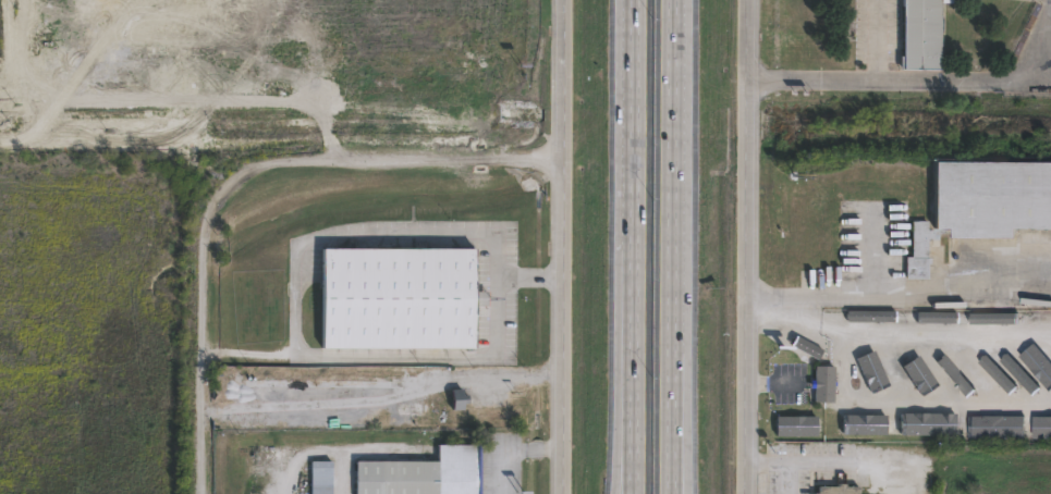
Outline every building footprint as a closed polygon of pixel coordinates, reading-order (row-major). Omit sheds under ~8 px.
[(905,55),(907,0),(956,0),(956,2),(945,2),(943,70),(903,69),(903,55),(905,55)] [(936,160),(1050,161),(1050,228),(1017,227),(1017,237),(946,236),(946,234),(946,227),(934,227),(936,160)] [(930,279),(908,280),(908,276),(908,257),(914,257),(914,222),(930,222),(930,240),(930,279)] [(475,248),(475,259),(477,259),(477,292),(490,292),(490,306),(477,306),(477,348),(325,349),(325,348),(323,282),(323,248),(475,248)] [(889,321),(851,321),(851,310),(890,311),(889,321)] [(950,322),(899,323),(899,311),(949,310),(950,322)] [(1021,310),(1021,312),(1044,312),(1044,313),(1044,323),(993,323),(993,322),(970,322),(970,311),(1021,310)] [(952,349),(909,348),(908,359),(925,359),(918,369),(885,343),(872,360),(845,339),(832,355),(862,379),(874,364),(915,396),(928,380),(943,392),(948,392),(951,387),(952,349)] [(1017,352),(1028,400),(1050,395),(1039,347),(1017,352)] [(1011,395),(1011,374),(1013,374),(1013,351),(957,350),(956,395),(1011,395)] [(836,367),(836,403),(827,403),(817,403),(817,388),(814,388),(814,381),(818,381),(818,367),(832,367),(836,367)] [(469,390),(469,396),(470,404),(465,404),(466,410),(454,411),(454,390),(469,390)] [(381,425),(381,409),(368,409),(368,425),(381,425)] [(775,434),(773,434),(773,416),(827,415),(827,434),(826,434),(775,434)] [(1009,416),(1050,416),(1050,439),(1034,439),(997,439),(997,440),(957,440),(957,439),(940,437),(940,440),(906,439),(906,419),(912,419),(912,416),(966,417),(966,419),(977,419),(977,417),(1009,417),(1009,416)] [(885,439),(841,439),(841,418),(856,418),(856,417),(897,417),(897,437),(885,437),(885,439)] [(481,446),(481,493),(358,493),(358,462),(426,462),(440,462),(440,446),(478,446),(481,446)] [(333,462),(333,493),(313,493),(313,462),(333,462)] [(861,487),(861,493),(818,493),(821,493),(821,487),(831,487),(839,487),(839,484),(848,484),(848,487),(861,487)]
